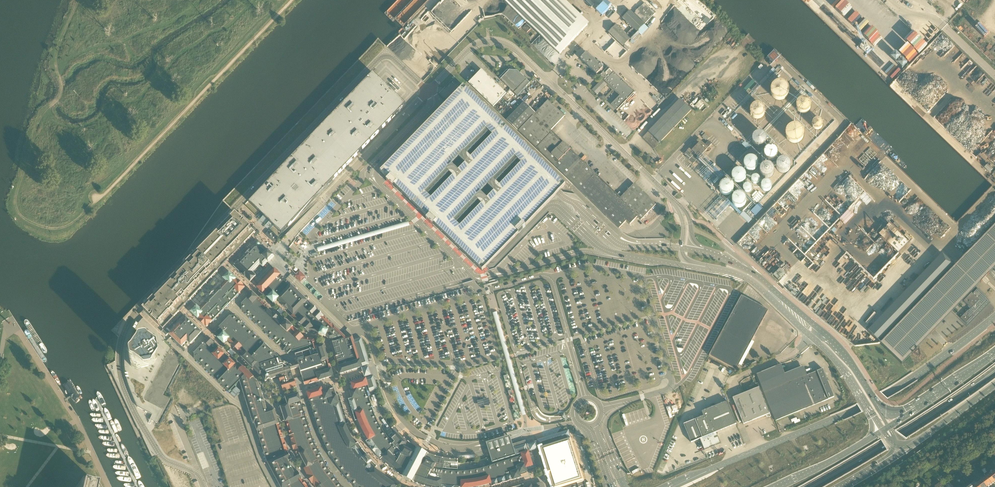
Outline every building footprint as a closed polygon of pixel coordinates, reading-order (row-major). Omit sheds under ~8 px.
[(589,24),(565,0),(504,0),(560,54),(588,25),(589,24)] [(879,11),(884,6),(879,0),(873,0),(871,2),(879,11)] [(639,7),(635,11),(636,12),(635,13),(645,24),(655,13),(644,3),(640,8),(639,7)] [(637,32),(644,25),(630,11),(623,18),(633,28),(628,33),(628,32),(627,33),(626,35),(617,27),(616,25),(609,32),(623,47),(630,39),(633,37),(637,32)] [(523,28),(527,33),(531,29),(527,24),(523,28)] [(774,51),(768,56),(767,57),(768,57),(773,63),(779,56),(774,51)] [(620,95),(620,96),(611,105),(617,110),(634,92),(614,72),(608,67),(604,71),(602,69),(603,68),(587,52),(580,59),(596,75),(600,71),(601,71),(602,73),(599,76),(605,81),(617,93),(620,95)] [(887,81),(892,76),(883,68),(879,73),(887,81)] [(530,83),(519,73),(517,71),(507,70),(499,78),(517,96),(530,83)] [(482,78),(478,74),(468,83),(493,107),(506,93),(485,72),(484,73),(485,74),(482,78)] [(374,73),(249,202),(266,218),(271,223),(282,234),(406,105),(374,73)] [(606,85),(602,80),(592,90),(597,95),(606,85)] [(789,91),(789,89),(788,87),(787,85),(785,83),(782,82),(779,82),(776,83),(773,85),(772,87),(771,90),(771,92),(772,95),(773,97),(775,99),(777,100),(780,100),(783,100),(785,98),(787,96),(789,94),(789,91)] [(406,197),(407,197),(410,200),(410,201),(417,208),(417,207),(417,208),(420,210),(420,211),(424,214),(427,217),(428,218),(426,219),(428,221),(429,222),(433,226),(434,224),(435,225),(438,228),(439,228),(438,229),(445,235),(446,235),(449,238),(449,239),(452,242),(453,242),(456,245),(456,246),(463,253),(464,253),(467,256),(467,257),(474,264),(475,263),(475,264),(478,267),(482,271),(485,269),(484,268),(486,267),(490,262),(517,233),(519,235),(526,228),(525,227),(544,207),(556,195),(556,194),(558,193),(560,190),(561,190),(561,189),(565,185),(562,182),(469,91),(464,86),(447,104),(381,172),(385,176),(388,179),(387,181),(388,183),(390,184),(393,187),(394,186),(395,187),(395,186),(396,187),(399,189),(399,190),(406,197)] [(654,110),(659,104),(650,96),(646,101),(648,102),(649,100),(652,103),(649,106),(654,110)] [(680,99),(643,138),(654,149),(691,110),(680,99)] [(810,109),(811,107),(811,105),(810,104),(809,102),(808,100),(806,99),(805,99),(803,99),(801,99),(800,100),(798,101),(797,103),(796,105),(796,108),(797,109),(798,111),(800,112),(801,113),(803,113),(805,113),(807,112),(809,111),(810,109)] [(534,147),(549,132),(564,116),(552,104),(548,100),(535,113),(518,131),(534,147)] [(518,131),(535,113),(524,102),(507,120),(518,131)] [(750,112),(750,113),(750,114),(751,115),(752,117),(754,118),(756,119),(758,119),(761,118),(763,115),(764,113),(765,111),(764,109),(762,106),(759,105),(757,104),(755,105),(753,105),(752,107),(751,108),(751,109),(750,110),(750,112)] [(823,124),(822,122),(822,121),(820,120),(819,119),(817,119),(815,119),(814,120),(813,122),(812,123),(812,125),(813,127),(813,128),(815,129),(816,130),(818,130),(819,129),(821,128),(822,127),(823,126),(823,124)] [(791,126),(788,127),(786,130),(786,132),(785,135),(786,138),(787,140),(789,141),(791,143),(793,143),(796,143),(798,143),(800,142),(801,141),(802,139),(803,137),(804,135),(804,133),(803,132),(803,130),(801,128),(799,126),(796,125),(793,125),(791,126)] [(552,164),(568,147),(563,142),(562,144),(549,132),(534,147),(552,164)] [(752,139),(752,141),(753,142),(754,144),(755,145),(756,146),(758,147),(759,147),(761,147),(763,146),(764,145),(765,144),(766,142),(766,140),(766,138),(765,136),(764,135),(762,134),(760,133),(758,133),(756,134),(754,135),(753,137),(752,139)] [(709,141),(705,144),(699,138),(687,151),(684,154),(689,159),(689,160),(693,164),(699,158),(706,150),(709,147),(712,144),(709,141)] [(748,149),(751,145),(745,140),(742,144),(748,149)] [(569,181),(584,165),(569,151),(571,149),(568,147),(552,164),(569,181)] [(764,157),(765,158),(766,159),(767,160),(769,161),(770,161),(771,161),(773,161),(774,160),(775,159),(776,158),(777,157),(777,156),(778,155),(778,153),(777,152),(777,150),(776,149),(775,148),(774,148),(773,147),(771,147),(770,147),(768,147),(767,148),(766,148),(765,149),(764,151),(764,152),(764,153),(764,155),(764,156),(764,157)] [(694,170),(711,187),(724,174),(705,155),(700,159),(703,162),(700,165),(703,167),(700,170),(697,168),(694,170)] [(747,170),(748,170),(749,171),(750,171),(752,171),(753,170),(755,170),(756,169),(757,168),(757,167),(758,166),(758,164),(758,163),(758,161),(757,160),(756,159),(755,158),(754,157),(753,157),(751,157),(750,157),(748,157),(747,158),(746,159),(745,160),(744,161),(744,162),(744,163),(744,165),(744,166),(745,167),(746,169),(747,170)] [(777,169),(778,170),(779,171),(780,172),(781,173),(783,173),(784,173),(786,172),(787,172),(788,171),(789,170),(790,169),(790,168),(790,166),(790,165),(790,163),(790,162),(789,161),(788,160),(787,159),(785,159),(784,159),(782,159),(781,159),(780,159),(779,160),(778,161),(777,162),(776,164),(776,165),(776,167),(777,168),(777,169)] [(763,177),(764,177),(765,178),(766,178),(768,178),(769,177),(771,177),(772,176),(773,175),(773,174),(774,173),(774,171),(774,170),(774,168),(773,167),(772,166),(771,165),(770,164),(769,164),(767,164),(766,164),(764,164),(763,165),(762,165),(761,167),(760,168),(760,169),(760,170),(760,172),(760,173),(761,175),(762,176),(763,177)] [(990,173),(993,169),(988,164),(984,167),(990,173)] [(587,198),(602,182),(584,165),(569,181),(587,198)] [(733,180),(734,181),(735,182),(736,183),(737,183),(739,183),(740,183),(742,183),(743,182),(744,181),(745,180),(745,179),(746,178),(746,176),(746,175),(745,173),(745,172),(744,171),(743,170),(742,170),(740,169),(739,169),(737,169),(736,170),(735,170),(734,171),(733,172),(732,173),(732,175),(732,176),(732,178),(732,179),(733,180)] [(753,183),(754,184),(755,184),(756,184),(757,184),(758,183),(759,182),(760,181),(760,180),(760,179),(760,178),(759,177),(758,176),(757,176),(756,175),(755,175),(754,176),(753,176),(753,177),(752,177),(752,178),(751,179),(751,180),(751,181),(752,182),(752,183),(753,183)] [(721,193),(722,194),(723,194),(724,195),(725,195),(727,196),(728,195),(730,195),(731,194),(732,193),(733,192),(733,191),(734,190),(734,188),(734,187),(733,185),(732,184),(732,183),(730,182),(729,182),(728,181),(726,181),(725,181),(724,182),(722,183),(721,183),(721,185),(720,186),(720,187),(719,189),(720,190),(720,191),(721,193)] [(761,186),(761,187),(762,188),(762,189),(763,190),(764,191),(765,191),(766,191),(767,191),(768,191),(769,191),(770,190),(771,189),(771,188),(772,187),(772,186),(771,185),(771,184),(770,183),(770,182),(769,182),(768,181),(767,181),(766,181),(765,181),(764,181),(763,182),(762,183),(762,184),(761,185),(761,186)] [(656,205),(634,184),(619,199),(602,182),(587,198),(590,201),(604,214),(611,207),(619,199),(637,217),(641,220),(656,205)] [(744,191),(745,192),(746,192),(747,192),(748,192),(749,192),(750,192),(750,191),(751,191),(751,190),(752,189),(752,188),(752,187),(751,186),(750,185),(749,184),(748,184),(747,184),(746,184),(745,185),(744,185),(744,186),(743,186),(743,187),(743,188),(743,189),(743,190),(744,191)] [(733,204),(734,205),(735,206),(736,207),(738,207),(739,207),(741,207),(742,207),(743,206),(744,205),(745,204),(746,203),(746,202),(746,200),(746,199),(745,197),(745,196),(744,195),(743,194),(742,194),(740,193),(739,193),(737,193),(736,194),(735,195),(734,195),(733,196),(732,198),(732,199),(732,200),(732,202),(733,203),(733,204)] [(630,224),(637,217),(619,199),(611,207),(626,221),(630,224)] [(971,309),(969,311),(968,310),(960,318),(967,324),(973,318),(972,316),(973,315),(974,316),(989,301),(984,296),(985,295),(978,288),(972,294),(971,293),(970,294),(970,293),(980,282),(981,283),(989,274),(988,274),(994,267),(994,224),(955,266),(942,253),(935,261),(925,252),(920,247),(909,236),(908,236),(883,212),(880,215),(862,199),(818,245),(887,311),(868,331),(880,343),(902,364),(932,333),(962,301),(971,309)] [(751,211),(755,216),(761,209),(757,205),(751,211)] [(619,229),(626,221),(611,207),(604,214),(619,229)] [(748,223),(752,220),(744,212),(740,215),(748,223)] [(144,310),(140,314),(159,333),(163,329),(164,328),(175,317),(179,312),(180,311),(184,306),(185,306),(185,305),(190,301),(191,300),(191,299),(188,297),(188,296),(192,292),(193,291),(192,291),(197,286),(198,286),(198,285),(199,286),(200,286),(203,283),(203,282),(203,281),(204,280),(203,280),(208,275),(209,274),(213,269),(214,269),(217,272),(217,273),(218,272),(219,271),(218,271),(222,267),(223,267),(223,266),(228,261),(229,260),(233,256),(245,244),(255,233),(251,228),(243,220),(237,215),(236,214),(234,216),(231,219),(225,226),(222,229),(219,231),(220,231),(218,233),(215,237),(211,241),(208,244),(204,248),(201,251),(199,252),(199,253),(198,253),(196,255),(193,258),(189,263),(186,266),(184,268),(184,269),(182,271),(181,272),(180,272),(179,274),(176,276),(176,277),(175,277),(175,278),(173,280),(171,281),(171,282),(167,286),(164,289),(162,291),(160,293),(157,296),(149,304),(146,307),(144,310)] [(278,238),(270,230),(268,231),(266,234),(274,242),(278,238)] [(240,260),(234,267),(241,273),(241,274),(250,282),(252,281),(253,279),(254,277),(256,276),(252,272),(260,264),(263,267),(266,264),(267,263),(267,262),(268,262),(274,256),(268,250),(268,251),(263,246),(260,245),(260,244),(259,243),(257,244),(257,245),(254,247),(251,249),(249,251),(246,254),(245,255),(245,256),(240,261),(240,260)] [(191,299),(191,300),(217,273),(217,272),(214,269),(213,269),(209,274),(208,275),(203,280),(204,280),(203,281),(203,282),(203,283),(200,286),(199,286),(198,285),(198,286),(197,286),(192,291),(193,291),(192,292),(188,296),(188,297),(191,299)] [(259,285),(257,287),(260,291),(262,292),(263,293),(264,294),(267,297),(268,298),(268,299),(270,300),(271,301),(273,303),(274,304),(277,300),(278,300),(281,303),(282,304),(283,305),(285,307),(286,308),(287,309),(288,310),(289,311),(292,314),(293,315),(292,316),(297,321),(298,323),(301,326),(302,326),(304,328),(307,331),(308,332),(309,332),(310,332),(314,333),(315,333),(319,334),(326,337),(326,336),(326,337),(329,339),(329,340),(331,339),(332,339),(341,336),(343,335),(342,334),(335,327),(328,321),(324,316),(318,310),(312,305),(307,300),(302,295),(296,289),(289,282),(286,279),(280,274),(275,269),(274,269),(259,285)] [(778,281),(785,274),(779,269),(773,275),(778,281)] [(296,274),(295,276),(301,281),(304,278),(305,277),(299,271),(296,274)] [(197,306),(191,312),(200,321),(199,321),(205,326),(205,325),(207,327),(208,326),(209,325),(211,323),(212,321),(214,319),(216,317),(217,316),(219,314),(221,312),(222,311),(228,304),(230,303),(232,301),(234,299),(236,297),(237,295),(239,293),(241,291),(243,290),(244,288),(245,287),(243,286),(243,285),(244,285),(239,280),(238,281),(229,272),(227,274),(226,276),(224,278),(223,278),(226,281),(224,282),(223,284),(221,286),(220,286),(218,288),(218,289),(216,291),(215,291),(215,292),(213,294),(212,294),(210,297),(209,297),(210,297),(209,298),(207,300),(205,302),(204,303),(203,305),(201,307),(200,308),(197,306)] [(250,294),(241,304),(241,309),(243,312),(249,317),(255,323),(260,328),(266,333),(271,338),(277,344),(280,340),(285,345),(286,346),(283,350),(287,354),(291,350),(292,352),(306,347),(312,345),(315,344),(314,339),(303,338),(304,337),(298,332),(293,327),(287,321),(283,325),(278,320),(279,319),(274,313),(273,314),(268,310),(269,308),(263,302),(257,297),(252,292),(250,294)] [(768,310),(741,296),(709,356),(736,370),(749,346),(768,310)] [(262,374),(265,381),(273,379),(279,377),(281,382),(281,383),(284,391),(294,388),(297,387),(294,379),(289,363),(283,362),(276,355),(254,334),(249,329),(235,316),(230,316),(220,326),(214,332),(213,333),(219,339),(224,344),(227,340),(233,346),(238,351),(243,356),(242,357),(255,370),(260,375),(262,374)] [(169,334),(182,346),(187,341),(190,344),(193,341),(194,340),(201,333),(202,332),(186,317),(185,318),(182,321),(181,323),(178,325),(177,326),(173,330),(171,332),(169,334)] [(124,360),(124,361),(124,362),(124,364),(124,365),(124,366),(125,367),(125,369),(125,370),(125,371),(125,372),(125,373),(126,374),(126,375),(126,377),(126,378),(127,379),(127,380),(127,381),(128,383),(128,384),(128,385),(129,386),(129,387),(130,388),(130,389),(131,390),(131,392),(131,393),(132,394),(132,395),(133,396),(133,397),(134,399),(134,400),(135,401),(135,402),(136,403),(136,404),(137,405),(138,407),(145,411),(145,412),(146,411),(152,414),(151,415),(152,415),(150,419),(158,424),(167,406),(168,405),(171,398),(164,394),(177,369),(179,365),(183,359),(176,352),(157,335),(143,321),(142,320),(139,322),(138,323),(136,321),(135,322),(134,323),(134,324),(133,325),(133,326),(132,327),(132,328),(131,330),(131,331),(130,332),(130,333),(129,334),(129,335),(128,336),(128,337),(128,338),(127,340),(127,341),(127,342),(126,343),(126,344),(126,346),(126,347),(125,348),(125,349),(125,350),(125,351),(125,353),(125,354),(125,355),(124,356),(124,358),(124,359),(124,360)] [(345,372),(348,371),(362,367),(363,367),(362,366),(369,364),(369,365),(370,365),(370,364),(369,364),(368,360),(368,359),(366,354),(365,349),(364,349),(363,344),(363,343),(361,339),(362,339),(361,338),(361,339),(354,341),(354,340),(354,341),(352,336),(348,337),(346,338),(344,339),(338,340),(333,342),(332,342),(330,343),(331,345),(333,350),(335,358),(338,366),(338,367),(340,374),(345,372)] [(240,381),(244,394),(247,402),(253,424),(255,424),(257,431),(259,438),(261,444),(264,452),(266,460),(267,461),(271,469),(278,482),(280,486),(308,486),(306,485),(302,479),(299,472),(295,474),(288,461),(292,459),(288,452),(287,452),(287,451),(285,445),(283,438),(281,431),(279,424),(275,409),(267,411),(265,405),(266,405),(263,397),(262,393),(261,389),(259,383),(253,378),(243,368),(237,362),(235,364),(229,359),(224,354),(219,349),(220,349),(213,342),(208,338),(207,339),(201,345),(194,353),(194,358),(202,367),(208,372),(213,377),(218,382),(229,393),(240,381)] [(298,361),(297,361),(299,366),(301,373),(302,375),(302,376),(303,378),(302,378),(305,385),(309,384),(312,383),(315,382),(319,380),(321,380),(322,380),(324,379),(326,378),(327,378),(328,378),(329,377),(331,377),(333,376),(334,376),(331,369),(332,369),(331,366),(330,362),(329,360),(328,357),(327,355),(326,350),(325,348),(324,345),(317,347),(316,347),(314,348),(313,348),(306,351),(308,358),(298,361)] [(233,346),(228,351),(232,355),(237,351),(233,346)] [(783,385),(776,367),(775,367),(757,374),(775,421),(834,397),(823,369),(783,385)] [(395,427),(392,428),(397,435),(393,440),(397,444),(395,445),(393,444),(390,440),(387,436),(383,431),(380,425),(377,420),(374,414),(372,407),(370,402),(368,393),(366,386),(368,386),(366,378),(351,383),(354,390),(350,391),(352,398),(349,399),(351,408),(353,414),(356,413),(358,420),(361,427),(365,434),(369,440),(366,442),(371,448),(375,454),(380,459),(381,459),(383,457),(388,462),(394,467),(401,472),(408,457),(414,446),(410,443),(405,438),(399,433),(395,427)] [(80,399),(70,382),(63,386),(73,403),(80,399)] [(233,399),(242,390),(237,386),(229,394),(233,399)] [(771,417),(771,416),(759,387),(733,398),(743,424),(766,415),(767,416),(769,417),(771,416),(771,417)] [(397,485),(392,482),(391,481),(386,478),(381,474),(375,468),(369,463),(366,459),(364,457),(360,451),(355,444),(354,441),(352,438),(351,436),(349,431),(347,429),(346,425),(344,420),(343,417),(343,416),(341,410),(338,402),(336,395),(334,388),(323,392),(322,388),(307,392),(309,397),(310,402),(313,410),(314,414),(316,419),(316,421),(317,424),(318,428),(319,430),(322,438),(326,446),(330,454),(331,455),(335,463),(341,471),(346,477),(347,478),(350,481),(352,484),(355,486),(396,486),(397,485)] [(341,485),(340,484),(338,482),(337,479),(336,478),(334,476),(332,473),(331,472),(329,470),(328,468),(327,468),(327,466),(326,464),(325,463),(324,462),(323,459),(321,457),(321,455),(318,450),(317,449),(316,447),(316,446),(315,445),(315,443),(313,441),(313,439),(312,438),(312,436),(311,434),(311,433),(310,429),(309,427),(308,425),(307,421),(307,420),(306,418),(304,412),(304,411),(304,410),(302,405),(302,404),(301,401),(300,399),(299,393),(297,394),(293,395),(286,397),(286,399),(287,403),(288,405),(281,407),(281,408),(282,410),(284,416),(284,417),(285,420),(285,422),(286,422),(287,423),(287,425),(288,427),(289,429),(289,431),(289,432),(290,434),(290,435),(290,437),(292,441),(292,443),(292,444),(293,446),(294,450),(295,451),(297,455),(297,456),(298,456),(300,455),(301,455),(302,457),(302,458),(303,460),(304,462),(305,464),(306,466),(307,467),(304,469),(305,470),(307,474),(308,475),(307,476),(309,479),(310,481),(312,484),(313,483),(314,484),(316,486),(343,486),(341,485)] [(716,432),(736,424),(727,401),(702,412),(704,416),(684,424),(691,442),(700,439),(704,450),(720,443),(716,432)] [(487,443),(490,452),(511,445),(509,436),(487,443)] [(540,447),(540,448),(541,450),(541,452),(541,453),(542,455),(543,457),(543,458),(543,459),(544,460),(544,462),(545,464),(545,465),(546,467),(546,469),(547,470),(547,471),(547,472),(548,474),(549,476),(549,477),(549,479),(550,479),(550,481),(551,482),(551,483),(551,484),(552,486),(578,486),(585,485),(586,485),(584,481),(583,478),(583,477),(582,472),(581,471),(581,470),(579,464),(578,462),(577,457),(576,455),(572,442),(572,441),(571,438),(554,443),(553,444),(551,444),(548,445),(547,445),(543,447),(540,447)] [(528,451),(526,445),(526,444),(525,444),(526,444),(521,446),(520,446),(516,448),(515,447),(515,448),(513,448),(512,448),(511,445),(504,447),(490,452),(492,458),(493,462),(515,455),(521,453),(522,456),(515,458),(511,460),(504,462),(502,462),(496,464),(487,467),(480,469),(474,470),(468,471),(461,472),(455,472),(449,471),(443,470),(443,468),(447,469),(448,462),(458,463),(458,460),(450,459),(443,458),(441,457),(436,456),(431,455),(425,467),(418,480),(425,483),(433,485),(440,486),(477,486),(484,486),(491,484),(492,486),(501,483),(509,481),(516,479),(521,477),(520,474),(527,471),(526,468),(533,466),(528,451)] [(402,475),(401,476),(402,476),(403,477),(403,476),(406,478),(409,480),(413,481),(412,482),(413,482),(414,482),(428,454),(429,454),(428,453),(427,453),(424,451),(421,450),(417,448),(418,448),(417,448),(416,447),(416,448),(402,475)] [(990,475),(985,468),(982,470),(983,471),(992,484),(994,482),(994,480),(991,475),(990,475)] [(983,471),(979,474),(984,480),(982,481),(987,486),(989,486),(992,484),(983,471)]
